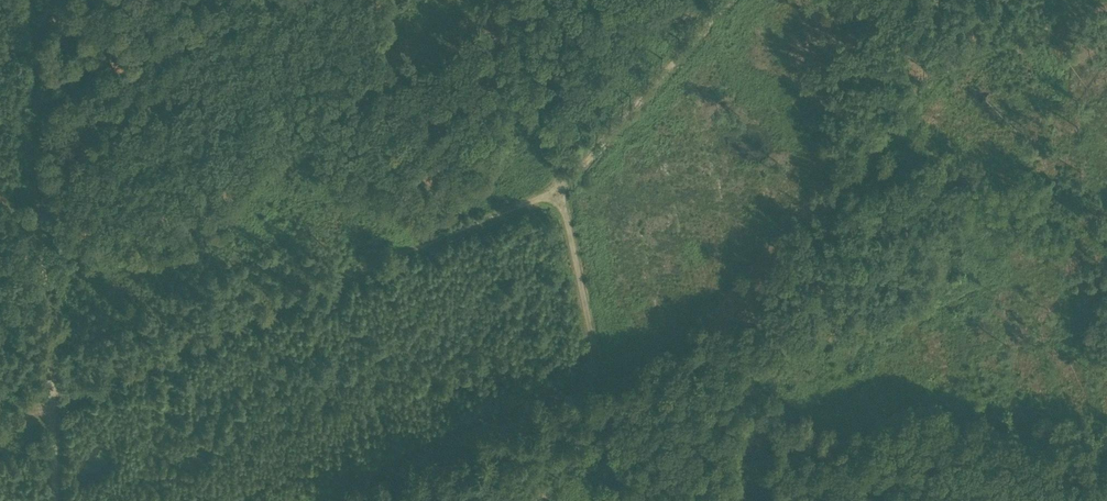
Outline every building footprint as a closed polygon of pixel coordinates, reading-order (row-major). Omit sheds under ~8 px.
[(477,230),(480,236),(518,217),(515,212),(477,230)]
